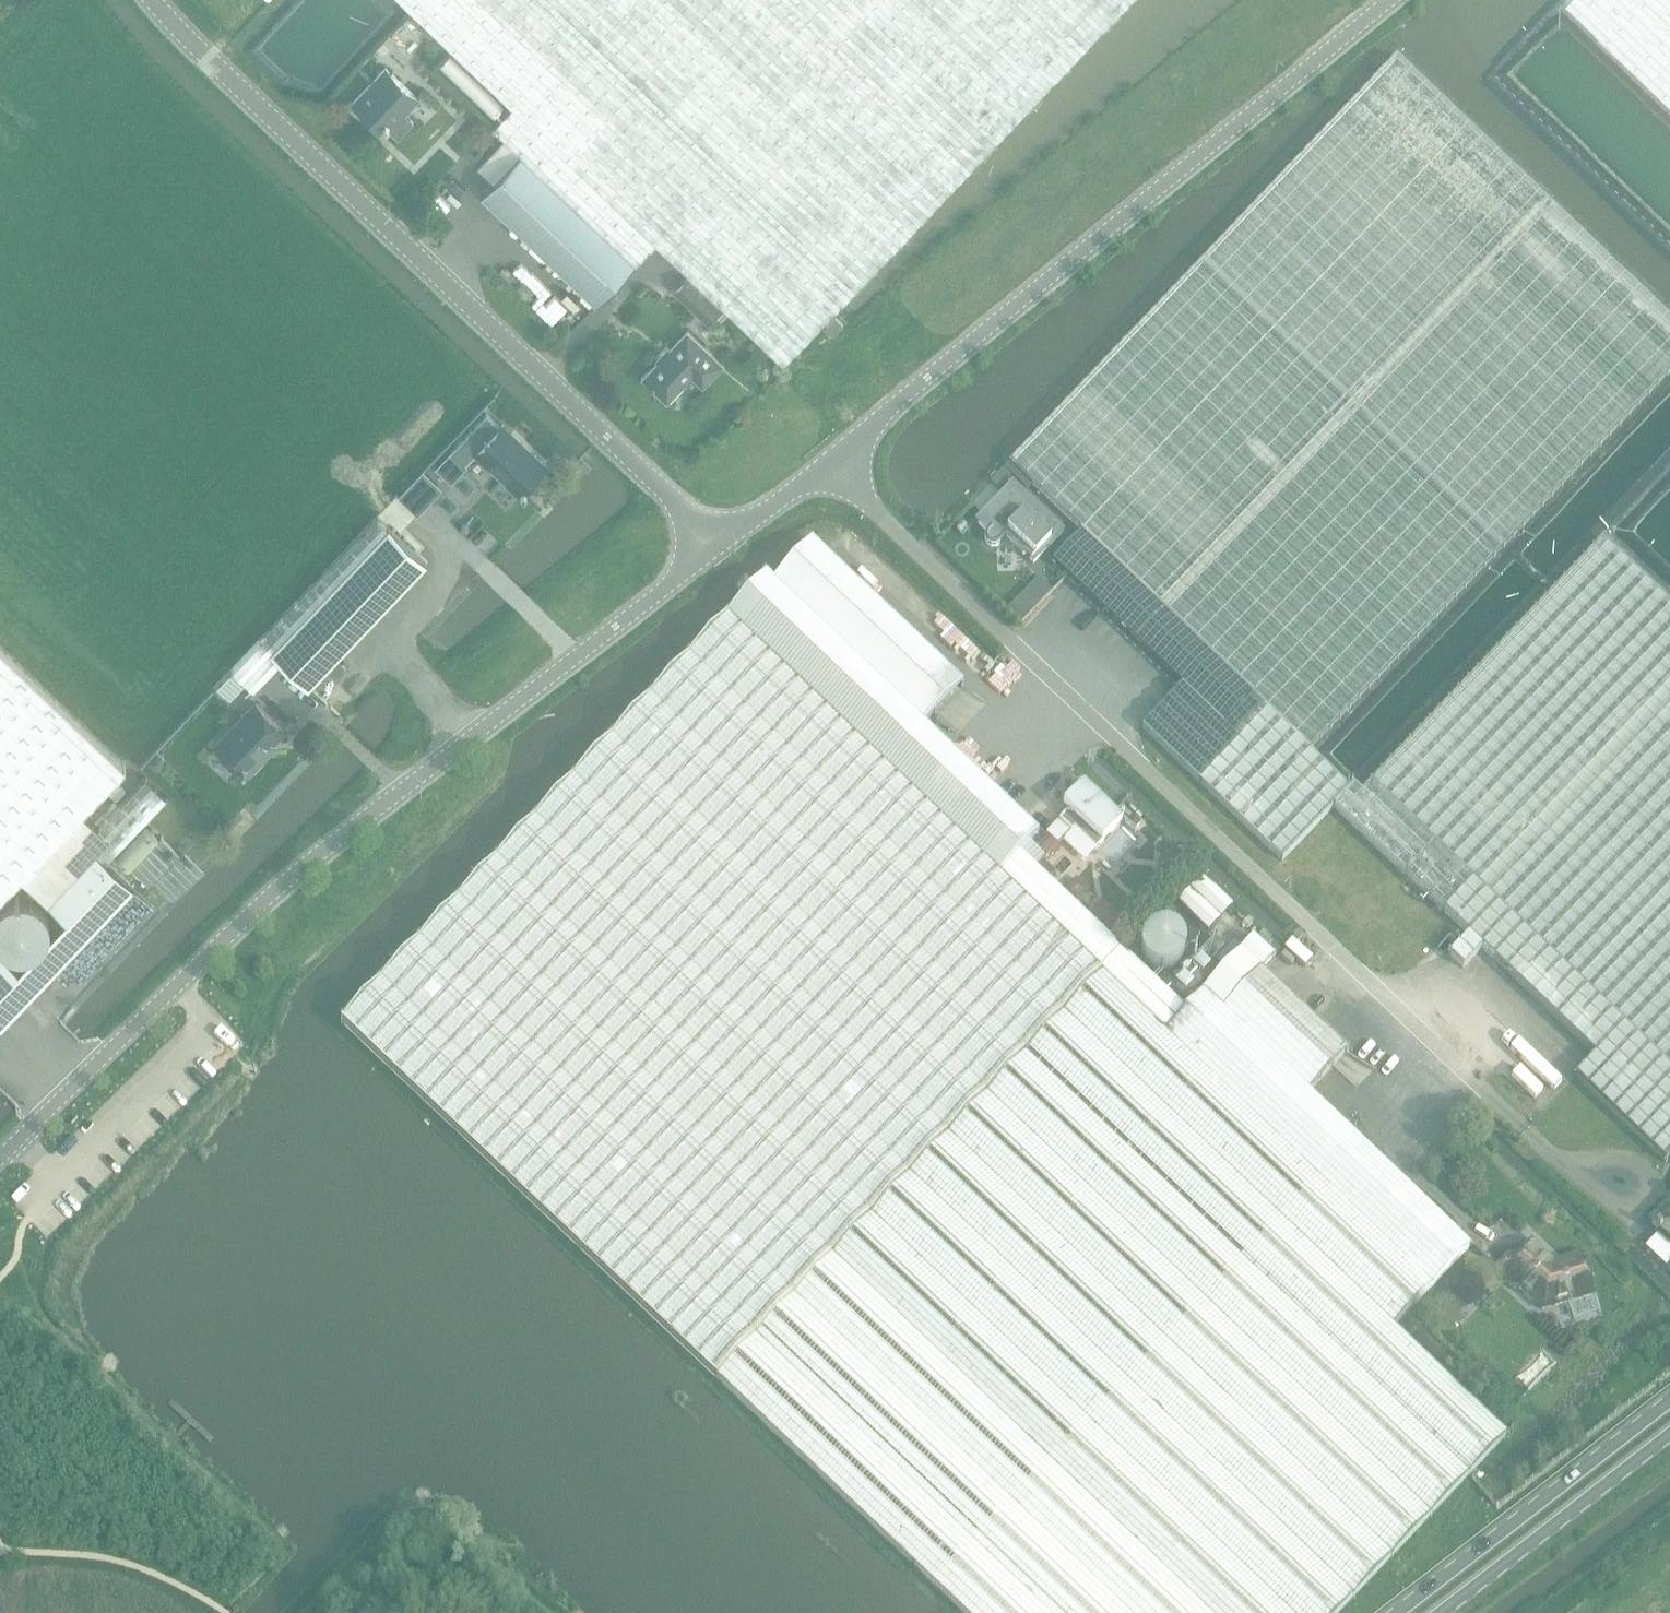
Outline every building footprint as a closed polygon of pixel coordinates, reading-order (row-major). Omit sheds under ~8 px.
[(513,105),(492,126),(505,139),(520,153),(635,262),(653,244),(655,242),(782,363),(874,268),(1037,96),(1063,68),(1127,0),(402,0),(513,105)] [(1569,1),(1669,97),(1669,0),(1569,0),(1569,1)] [(1561,215),(1397,58),(1010,464),(1032,485),(1081,532),(1270,711),(1201,783),(1283,861),(1333,808),(1337,812),(1354,794),(1309,751),(1491,560),(1669,373),(1669,319),(1561,215)] [(418,97),(387,66),(353,101),(380,127),(384,123),(398,137),(414,120),(404,111),(418,97)] [(505,139),(495,149),(510,163),(520,153),(505,139)] [(481,194),(481,195),(596,303),(635,262),(520,153),(510,163),(493,181),(481,194)] [(672,293),(705,325),(719,309),(686,278),(672,293)] [(836,316),(825,327),(833,335),(844,323),(836,316)] [(687,330),(643,377),(667,400),(691,374),(702,385),(722,363),(687,330)] [(510,435),(500,426),(488,414),(452,452),(464,464),(475,452),(494,470),(495,468),(503,476),(498,482),(514,497),(532,478),(530,476),(542,462),(512,433),(510,435)] [(1009,463),(991,482),(999,490),(1012,476),(1028,490),(1032,485),(1010,464),(1009,463)] [(436,483),(422,470),(405,488),(419,501),(436,483)] [(1010,540),(1010,546),(1017,552),(1023,552),(1034,563),(1064,532),(1013,483),(976,521),(987,532),(986,534),(985,538),(986,542),(989,545),(995,546),(999,545),(1007,536),(1010,540)] [(426,562),(397,536),(387,527),(270,650),(280,660),(308,686),(364,627),(426,562)] [(1081,532),(1053,562),(1182,685),(1142,727),(1201,783),(1270,711),(1081,532)] [(1468,935),(1448,956),(1462,969),(1482,949),(1594,1056),(1575,1076),(1664,1162),(1669,1156),(1669,604),(1603,540),(1357,797),(1354,794),(1337,812),(1468,935)] [(926,723),(963,684),(810,541),(773,580),(926,723)] [(764,572),(341,1022),(711,1376),(1063,1005),(1117,948),(1109,940),(1088,920),(1046,881),(1034,869),(1017,853),(1029,840),(1039,830),(926,723),(773,580),(764,572)] [(18,875),(80,811),(124,764),(0,644),(0,894),(18,875)] [(339,659),(328,671),(336,678),(347,666),(339,659)] [(255,702),(215,745),(221,751),(221,758),(230,766),(236,766),(243,772),(245,770),(249,773),(263,758),(260,754),(284,729),(255,702)] [(162,758),(157,753),(148,762),(157,771),(162,765),(162,758)] [(109,840),(97,853),(105,861),(105,860),(166,796),(146,777),(97,828),(109,840)] [(1063,816),(1059,820),(1071,831),(1062,840),(1084,861),(1096,848),(1122,820),(1128,826),(1132,829),(1136,832),(1136,830),(1133,828),(1129,825),(1082,780),(1081,781),(1089,788),(1063,816)] [(0,952),(0,1026),(1,1027),(133,888),(105,861),(97,853),(109,840),(97,828),(80,811),(18,875),(65,920),(17,969),(0,952)] [(1140,823),(1132,816),(1127,822),(1134,829),(1140,823)] [(1043,859),(1058,843),(1052,838),(1040,851),(1038,854),(1043,859)] [(1160,855),(1158,870),(1181,873),(1182,857),(1160,855)] [(1076,879),(1065,890),(1077,901),(1088,890),(1076,879)] [(1200,879),(1176,904),(1208,933),(1232,909),(1200,879)] [(1158,886),(1148,896),(1157,905),(1167,894),(1158,886)] [(1104,904),(1088,920),(1109,940),(1125,923),(1104,904)] [(1206,963),(1224,946),(1214,936),(1197,954),(1206,963)] [(1254,938),(1203,991),(1245,1031),(1309,1091),(1311,1090),(1348,1051),(1261,969),(1273,956),(1254,938)] [(711,1376),(713,1378),(874,1532),(959,1612),(1337,1612),(1423,1523),(1484,1459),(1507,1434),(1394,1326),(1471,1245),(1333,1114),(1309,1091),(1245,1031),(1203,991),(1184,1011),(1117,948),(1063,1005),(711,1376)] [(1668,1200),(1649,1221),(1669,1241),(1669,1202),(1668,1200)] [(1543,1309),(1594,1294),(1583,1254),(1554,1262),(1531,1241),(1514,1260),(1508,1255),(1496,1269),(1515,1287),(1517,1285),(1543,1309)] [(1457,1287),(1443,1302),(1456,1314),(1470,1298),(1457,1287)]
